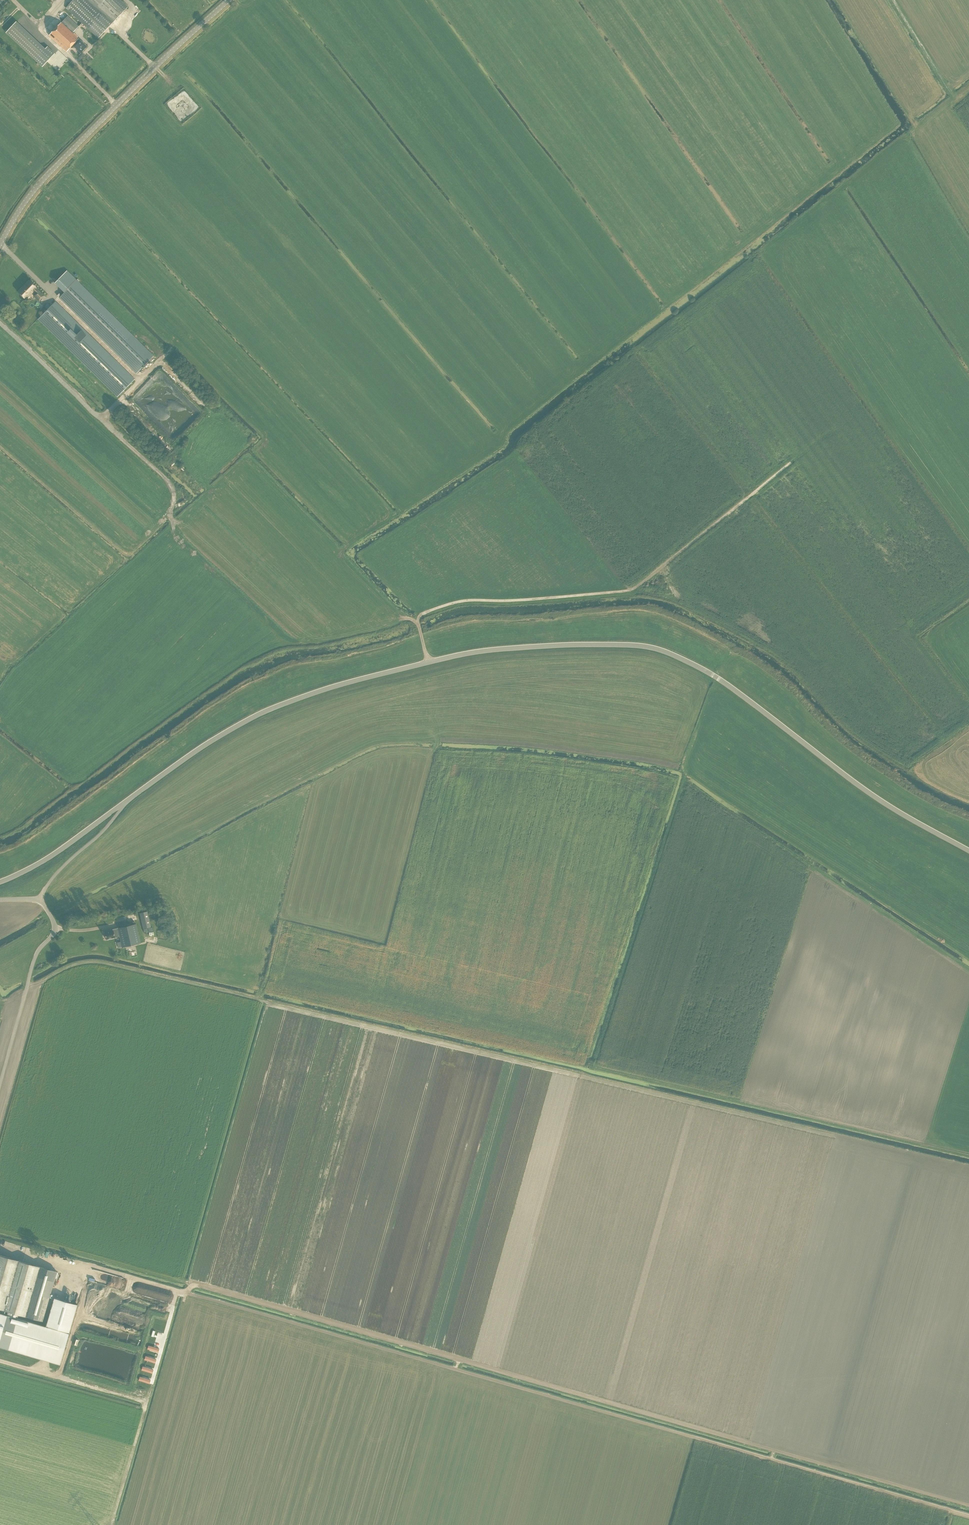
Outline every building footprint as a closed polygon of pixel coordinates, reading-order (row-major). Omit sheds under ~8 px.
[(64,9),(66,11),(68,9),(98,38),(124,11),(128,7),(121,0),(73,0),(64,9)] [(79,26),(68,16),(62,22),(73,33),(79,26)] [(45,49),(16,21),(6,32),(42,67),(55,53),(47,46),(45,49)] [(79,39),(61,22),(49,35),(67,52),(73,45),(75,47),(74,47),(81,53),(87,46),(81,41),(80,41),(78,39),(79,39)] [(154,356),(67,271),(55,283),(64,292),(59,298),(136,373),(154,356)] [(39,300),(44,295),(29,281),(18,291),(26,298),(33,291),(36,294),(34,296),(39,300)] [(135,379),(116,361),(55,301),(38,319),(117,397),(135,379)] [(143,929),(151,927),(147,911),(139,913),(143,929)] [(122,947),(140,943),(136,924),(118,928),(118,930),(114,931),(105,933),(106,939),(115,937),(115,936),(119,935),(122,947)] [(60,1364),(78,1304),(55,1298),(46,1326),(18,1318),(19,1313),(43,1320),(51,1290),(57,1271),(0,1254),(0,1346),(60,1364)]
